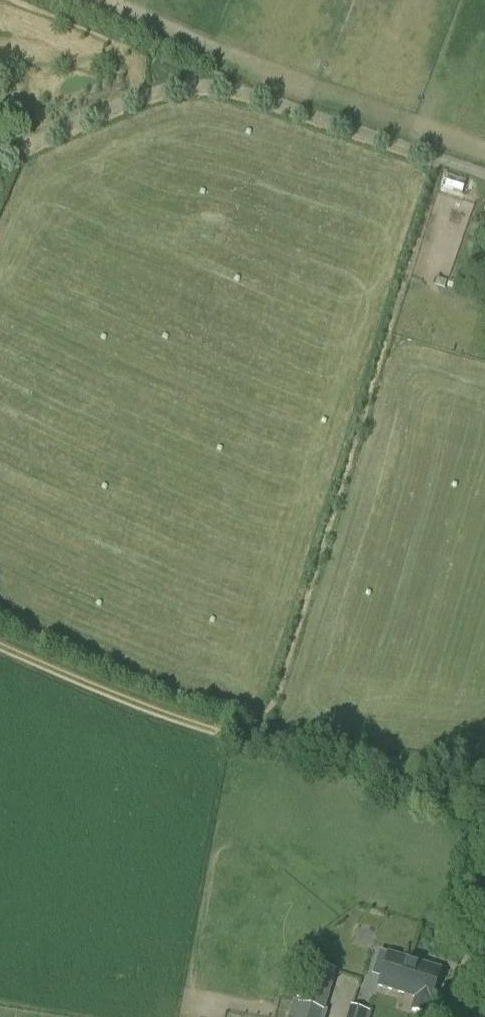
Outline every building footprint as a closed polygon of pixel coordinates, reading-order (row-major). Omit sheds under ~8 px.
[(441,970),(380,951),(378,957),(387,960),(378,987),(415,998),(411,1014),(425,1016),(426,1016),(441,970)] [(324,1012),(336,971),(310,963),(298,1004),(324,1012)] [(370,1011),(350,1005),(346,1016),(368,1016),(370,1011)]
